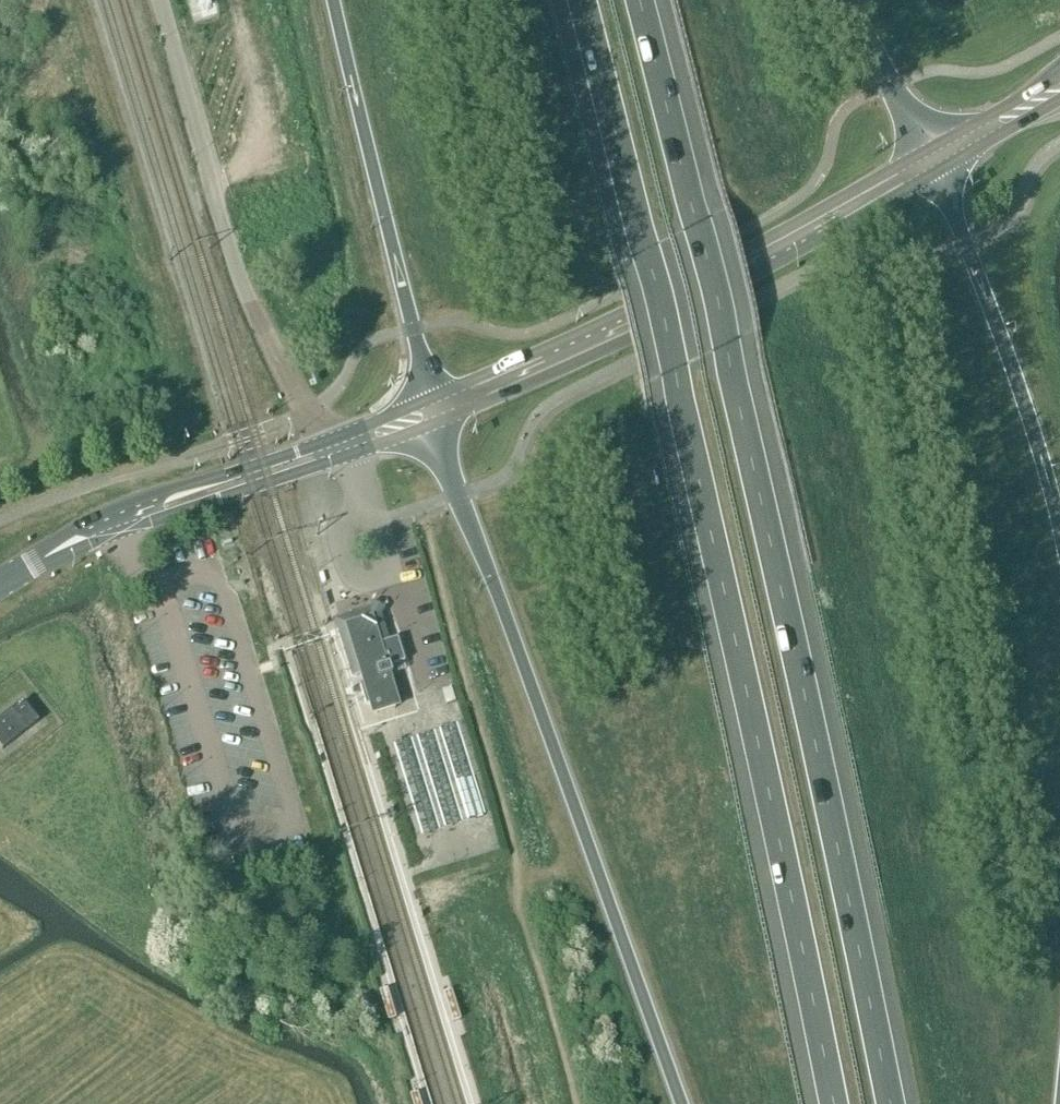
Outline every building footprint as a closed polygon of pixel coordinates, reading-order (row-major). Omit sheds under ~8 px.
[(363,675),(366,683),(359,685),(365,705),(372,703),(375,715),(394,710),(385,678),(390,677),(388,668),(400,664),(403,663),(396,639),(387,642),(378,616),(382,610),(376,607),(371,605),(368,611),(342,619),(337,629),(339,639),(351,678),(363,675)] [(400,664),(388,668),(390,677),(403,673),(406,672),(403,663),(400,664)] [(450,688),(441,691),(445,705),(454,702),(450,688)] [(38,693),(26,701),(40,724),(53,716),(38,693)] [(37,723),(21,703),(0,719),(0,749),(1,751),(37,723)] [(404,776),(405,766),(420,833),(485,817),(476,777),(458,775),(487,769),(438,764),(430,765),(431,756),(441,757),(443,757),(457,758),(454,747),(465,748),(460,725),(395,741),(404,776)]
